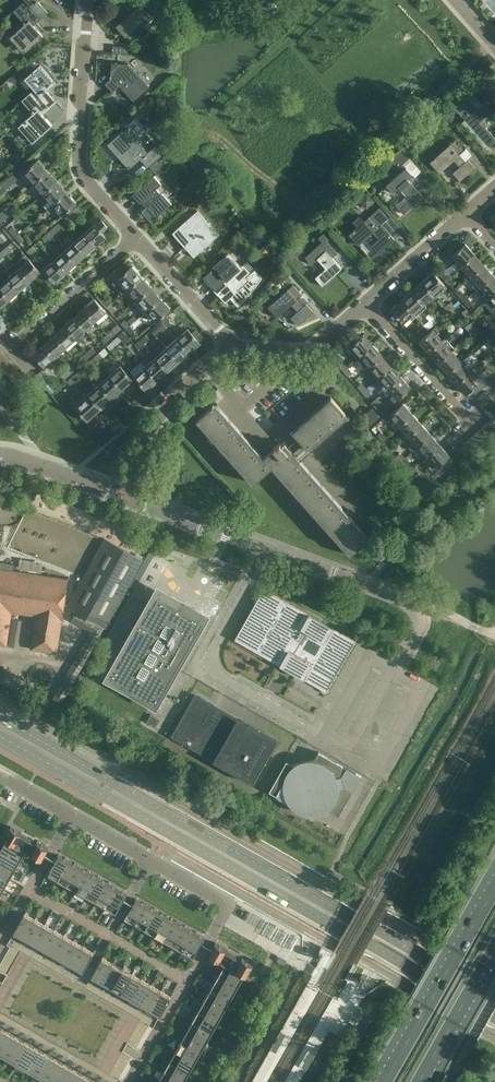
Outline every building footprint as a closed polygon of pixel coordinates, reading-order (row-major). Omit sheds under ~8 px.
[(13,11),(25,24),(12,35),(26,51),(43,36),(33,25),(42,17),(26,0),(25,0),(13,11)] [(48,12),(38,1),(39,0),(26,0),(42,17),(48,12)] [(116,25),(126,37),(126,36),(142,23),(144,26),(145,26),(144,25),(152,18),(149,15),(149,14),(147,12),(140,4),(140,5),(117,25),(116,25)] [(126,47),(112,46),(112,54),(125,54),(126,47)] [(139,76),(128,64),(127,64),(111,63),(110,79),(106,83),(112,91),(121,83),(124,87),(122,88),(133,100),(140,94),(142,94),(137,88),(140,86),(141,86),(135,79),(138,76),(138,77),(139,76)] [(51,107),(56,102),(47,90),(56,82),(40,65),(25,78),(34,89),(35,89),(51,107)] [(35,89),(34,89),(22,100),(18,104),(22,108),(26,104),(33,113),(21,125),(35,140),(52,126),(42,115),(51,107),(35,89)] [(476,97),(472,92),(454,108),(460,115),(461,114),(466,120),(462,122),(486,148),(494,140),(494,138),(486,128),(485,128),(480,122),(489,114),(494,121),(494,104),(490,98),(478,108),(474,103),(478,99),(476,97)] [(450,108),(437,119),(444,128),(452,121),(453,122),(458,118),(450,108)] [(126,128),(107,145),(108,145),(129,169),(140,159),(148,168),(168,149),(163,144),(157,149),(154,146),(148,152),(126,128)] [(430,163),(440,173),(454,160),(460,167),(452,174),(459,181),(475,167),(468,159),(466,162),(460,154),(464,151),(455,140),(430,163)] [(403,164),(411,157),(402,147),(389,159),(398,168),(403,164)] [(33,183),(48,171),(38,160),(24,173),(33,183)] [(401,172),(386,185),(393,192),(399,187),(407,196),(396,205),(403,214),(423,196),(413,186),(418,181),(415,177),(406,167),(403,164),(398,168),(401,172)] [(33,183),(43,194),(57,181),(48,171),(33,183)] [(6,190),(20,178),(15,172),(1,185),(6,190)] [(154,176),(133,195),(140,203),(143,200),(148,206),(141,211),(151,222),(171,204),(162,193),(161,194),(156,189),(161,184),(154,176)] [(43,194),(52,205),(66,192),(57,181),(43,194)] [(66,192),(52,205),(62,216),(76,203),(66,192)] [(71,219),(72,221),(83,211),(82,211),(90,204),(85,198),(67,215),(71,219)] [(357,227),(349,235),(358,245),(373,232),(379,239),(372,246),(378,253),(394,239),(387,232),(385,234),(379,227),(383,223),(388,218),(379,208),(364,221),(359,216),(353,222),(357,227)] [(172,233),(185,247),(194,257),(210,243),(219,235),(197,210),(172,233)] [(84,234),(95,246),(105,237),(101,232),(108,227),(96,214),(89,220),(94,225),(84,234)] [(71,219),(67,215),(62,220),(65,224),(71,219)] [(313,230),(321,239),(329,232),(321,223),(313,230)] [(13,226),(8,230),(15,238),(19,234),(13,226)] [(48,232),(52,236),(56,232),(52,228),(48,232)] [(52,236),(48,232),(41,238),(45,242),(52,236)] [(20,243),(24,240),(19,234),(15,238),(20,243)] [(84,234),(74,243),(85,255),(95,246),(84,234)] [(326,268),(315,278),(322,286),(341,269),(332,258),(337,253),(333,250),(325,240),(305,258),(311,265),(318,259),(326,268)] [(74,243),(63,252),(75,264),(85,255),(74,243)] [(459,268),(461,266),(475,254),(465,244),(452,256),(457,262),(455,264),(459,268)] [(3,250),(6,254),(12,250),(8,245),(3,250)] [(32,246),(26,252),(30,256),(36,251),(32,246)] [(261,259),(269,251),(264,246),(256,254),(261,259)] [(65,273),(70,269),(75,264),(63,252),(53,261),(61,269),(65,273)] [(466,272),(464,274),(468,279),(480,269),(484,265),(475,254),(461,266),(466,272)] [(25,255),(14,264),(16,265),(18,268),(18,269),(29,281),(40,272),(37,269),(29,259),(25,255)] [(214,290),(239,269),(228,257),(216,267),(214,269),(204,278),(214,290)] [(54,282),(65,273),(61,269),(53,261),(43,270),(54,282)] [(121,264),(107,276),(113,282),(112,283),(122,294),(128,289),(142,276),(133,265),(127,271),(121,264)] [(239,269),(214,290),(225,303),(230,298),(238,306),(246,299),(261,278),(254,270),(250,273),(243,265),(239,269)] [(477,289),(493,275),(487,269),(484,265),(480,269),(468,279),(471,277),(476,283),(473,285),(477,289)] [(18,269),(8,277),(20,290),(29,281),(18,269)] [(443,271),(440,276),(445,281),(450,277),(443,271)] [(433,272),(423,282),(435,295),(437,298),(442,292),(447,288),(433,272)] [(493,275),(477,289),(478,290),(480,287),(485,293),(483,295),(487,300),(494,293),(494,277),(493,275)] [(128,289),(137,300),(151,287),(142,276),(128,289)] [(10,299),(20,290),(8,277),(5,280),(4,279),(1,278),(0,279),(0,288),(10,299)] [(454,283),(450,277),(445,281),(449,286),(454,283)] [(437,298),(435,295),(423,282),(412,291),(424,304),(430,299),(432,302),(437,298)] [(292,285),(268,307),(277,318),(292,305),(298,311),(290,317),(297,325),(313,312),(300,297),(301,295),(292,285)] [(151,287),(137,300),(133,303),(134,304),(134,305),(141,313),(142,313),(143,314),(146,310),(161,298),(151,287)] [(10,299),(0,288),(0,307),(10,299)] [(103,291),(97,297),(106,307),(112,302),(103,291)] [(426,307),(424,304),(412,291),(402,300),(414,314),(419,309),(422,311),(426,307)] [(459,297),(463,302),(468,298),(462,293),(459,297)] [(484,303),(494,315),(494,293),(487,300),(484,302),(484,303)] [(161,298),(146,310),(156,321),(170,309),(161,298)] [(468,308),(473,304),(468,298),(463,302),(468,308)] [(84,308),(95,321),(106,312),(94,299),(84,308)] [(416,316),(414,314),(402,300),(391,310),(403,323),(409,318),(411,320),(416,316)] [(111,304),(112,303),(112,302),(106,307),(106,308),(107,308),(111,313),(116,310),(111,304)] [(455,307),(451,302),(445,306),(449,311),(455,307)] [(444,316),(449,311),(445,306),(440,312),(444,316)] [(84,308),(74,317),(85,330),(95,321),(84,308)] [(471,314),(466,309),(461,312),(466,319),(471,314)] [(175,316),(171,312),(160,322),(164,326),(175,316)] [(74,317),(64,327),(75,339),(85,330),(74,317)] [(476,319),(471,322),(475,329),(480,324),(476,319)] [(125,320),(120,324),(125,329),(129,325),(125,320)] [(433,325),(430,320),(424,325),(428,330),(433,325)] [(155,326),(159,330),(164,326),(160,322),(155,326)] [(485,330),(480,324),(475,329),(482,334),(485,330)] [(121,329),(117,325),(107,334),(111,338),(121,329)] [(130,335),(135,331),(129,325),(125,329),(130,335)] [(418,331),(423,334),(428,330),(424,325),(418,331)] [(65,348),(75,339),(64,327),(53,336),(65,348)] [(429,352),(442,340),(437,334),(439,332),(435,327),(419,341),(429,352)] [(176,339),(189,353),(200,343),(199,342),(203,338),(196,330),(192,334),(187,329),(176,339)] [(130,340),(123,331),(117,336),(125,345),(130,340)] [(101,339),(105,344),(111,338),(107,334),(101,339)] [(149,339),(145,335),(139,340),(143,345),(149,339)] [(357,359),(360,358),(373,345),(363,335),(350,347),(355,353),(353,355),(357,359)] [(54,357),(65,348),(53,336),(43,345),(54,357)] [(445,338),(442,340),(429,352),(438,362),(451,351),(446,345),(449,343),(445,338)] [(176,339),(166,348),(179,363),(189,353),(176,339)] [(135,346),(138,349),(143,345),(139,340),(134,344),(132,342),(127,347),(130,350),(135,346)] [(54,357),(43,345),(33,354),(44,367),(54,357)] [(366,370),(369,368),(382,356),(373,345),(360,358),(365,363),(362,365),(366,370)] [(96,352),(92,347),(87,352),(90,357),(96,352)] [(108,352),(104,348),(93,358),(97,362),(100,365),(106,361),(103,357),(108,352)] [(166,348),(155,358),(168,372),(179,363),(166,348)] [(438,362),(447,373),(461,361),(456,355),(458,353),(454,349),(451,351),(438,362)] [(81,357),(85,362),(90,357),(87,352),(81,357)] [(0,362),(0,367),(2,369),(12,360),(8,355),(0,362)] [(391,366),(382,356),(369,368),(374,374),(372,376),(375,380),(378,378),(391,366)] [(87,363),(91,367),(97,362),(93,358),(87,363)] [(155,358),(144,367),(157,381),(168,372),(155,358)] [(447,373),(456,384),(472,370),(472,369),(470,371),(465,366),(467,364),(463,359),(461,361),(447,373)] [(12,360),(2,369),(6,374),(16,365),(12,360)] [(341,361),(338,366),(342,371),(347,367),(341,361)] [(16,365),(6,374),(10,379),(21,370),(16,365)] [(76,370),(72,365),(66,370),(70,375),(76,370)] [(109,375),(121,390),(132,380),(120,366),(109,375)] [(400,377),(391,366),(378,378),(383,384),(381,386),(385,391),(387,389),(400,377)] [(144,367),(134,377),(147,391),(157,381),(144,367)] [(347,376),(352,373),(347,367),(342,371),(347,376)] [(83,374),(80,369),(72,376),(76,381),(83,374)] [(21,370),(10,379),(15,384),(25,375),(21,370)] [(60,376),(64,380),(70,375),(66,370),(60,376)] [(472,370),(456,384),(466,395),(479,382),(482,380),(476,374),(472,370)] [(35,376),(44,386),(49,382),(40,372),(35,376)] [(25,375),(15,384),(19,388),(29,379),(25,375)] [(111,399),(121,390),(109,375),(98,385),(111,399)] [(44,386),(35,376),(30,380),(39,390),(44,386)] [(66,382),(70,386),(76,381),(72,376),(66,382)] [(400,377),(387,389),(392,394),(390,396),(394,401),(410,387),(400,377)] [(357,387),(361,392),(366,388),(360,383),(357,387)] [(100,408),(111,399),(98,385),(88,394),(100,408)] [(366,397),(371,394),(366,388),(361,392),(366,397)] [(88,394),(86,392),(73,404),(75,406),(74,406),(87,420),(100,408),(88,394)] [(482,409),(493,400),(489,395),(478,404),(482,409)] [(330,397),(292,431),(309,449),(346,416),(347,417),(348,416),(347,415),(347,416),(344,413),(345,413),(330,397)] [(375,408),(380,405),(376,398),(371,403),(375,408)] [(482,409),(487,414),(494,407),(494,401),(493,400),(482,409)] [(217,404),(215,402),(196,419),(252,483),(271,466),(263,457),(260,459),(257,456),(214,407),(217,404)] [(396,428),(399,426),(412,414),(403,403),(389,415),(394,421),(392,423),(396,428)] [(487,414),(491,419),(494,415),(494,407),(487,414)] [(369,425),(379,416),(372,408),(362,417),(369,425)] [(421,424),(412,414),(399,426),(404,432),(401,434),(405,438),(421,424)] [(494,433),(494,424),(491,419),(486,423),(494,433)] [(486,423),(481,427),(491,438),(494,435),(494,433),(486,423)] [(431,435),(421,424),(405,438),(406,439),(408,437),(413,442),(411,444),(414,449),(431,435)] [(476,432),(486,443),(491,438),(481,427),(476,432)] [(379,431),(376,435),(381,440),(386,436),(379,431)] [(486,443),(476,432),(472,436),(482,447),(486,443)] [(440,445),(431,435),(414,449),(415,449),(417,447),(422,453),(420,455),(424,459),(440,445)] [(390,443),(386,436),(381,440),(385,446),(390,443)] [(467,440),(477,451),(482,447),(472,436),(467,440)] [(477,451),(467,440),(462,444),(472,455),(477,451)] [(260,453),(257,456),(260,459),(263,457),(271,466),(349,554),(368,537),(368,536),(365,539),(279,443),(272,448),(269,444),(263,450),(260,453)] [(433,470),(449,456),(440,445),(424,459),(424,460),(426,457),(431,463),(429,465),(433,470)] [(398,452),(395,456),(399,461),(404,457),(398,452)] [(408,463),(404,457),(399,461),(404,467),(408,463)] [(418,472),(413,476),(418,481),(423,478),(418,472)] [(427,475),(417,484),(425,493),(435,484),(427,475)] [(103,537),(65,606),(104,628),(142,559),(103,537)] [(13,571),(14,564),(0,562),(0,644),(2,645),(6,645),(12,611),(36,615),(31,649),(56,653),(62,619),(68,577),(67,577),(67,579),(13,571)] [(332,682),(355,641),(355,640),(264,588),(238,633),(236,636),(234,639),(281,666),(282,664),(321,687),(320,689),(326,692),(330,685),(332,682)] [(159,597),(159,598),(154,595),(107,677),(112,680),(111,681),(126,689),(127,686),(137,692),(136,695),(150,703),(151,703),(155,705),(202,623),(198,620),(198,619),(184,611),(182,614),(172,608),(174,605),(159,597)] [(54,700),(61,704),(103,628),(74,612),(70,618),(92,630),(54,700)] [(17,647),(21,620),(12,619),(8,646),(17,647)] [(178,735),(175,739),(252,783),(277,740),(240,719),(238,722),(212,707),(214,704),(200,696),(197,701),(195,700),(176,733),(178,735)] [(318,751),(313,760),(294,765),(286,761),(269,792),(276,796),(276,797),(307,815),(327,809),(338,815),(352,790),(353,790),(362,775),(346,766),(346,767),(318,751)] [(21,834),(21,832),(10,826),(3,838),(6,839),(6,838),(16,844),(22,834),(21,834)] [(22,834),(16,844),(25,849),(25,850),(28,852),(34,841),(22,834)] [(20,859),(25,850),(25,849),(16,844),(6,838),(6,839),(0,848),(20,859)] [(48,848),(37,841),(36,842),(34,841),(28,852),(41,859),(48,848)] [(14,869),(20,859),(0,848),(0,849),(0,861),(14,869)] [(58,854),(55,859),(47,874),(57,880),(68,860),(58,854)] [(67,885),(77,866),(68,860),(57,880),(67,885)] [(9,879),(14,869),(0,861),(0,874),(9,879)] [(77,866),(67,885),(76,891),(87,871),(77,866)] [(87,871),(76,891),(86,896),(97,877),(87,871)] [(0,874),(0,887),(3,888),(9,879),(0,874)] [(23,874),(19,880),(25,884),(29,877),(23,874)] [(97,877),(86,896),(96,902),(106,882),(97,877)] [(106,882),(96,902),(105,907),(116,888),(106,882)] [(115,913),(126,894),(116,888),(105,907),(115,913)] [(135,899),(124,918),(134,924),(145,904),(135,899)] [(145,904),(134,924),(144,929),(155,910),(145,904)] [(155,910),(144,929),(154,934),(164,915),(155,910)] [(14,932),(14,933),(24,938),(34,919),(24,913),(14,932)] [(164,915),(154,934),(163,940),(174,921),(164,915)] [(34,919),(24,938),(33,943),(44,924),(34,919)] [(174,921),(163,940),(173,946),(184,926),(174,921)] [(44,924),(33,943),(43,949),(54,930),(44,924)] [(184,926),(173,946),(183,951),(194,932),(184,926)] [(54,930),(43,949),(53,955),(63,935),(54,930)] [(193,957),(204,938),(194,932),(183,951),(193,957)] [(159,1017),(158,1017),(90,978),(86,984),(82,982),(78,980),(81,973),(13,935),(13,934),(6,945),(7,945),(0,957),(0,971),(6,975),(4,979),(2,983),(0,982),(0,1026),(99,1081),(122,1081),(135,1059),(135,1058),(123,1051),(125,1047),(127,1043),(140,1051),(140,1050),(152,1028),(153,1028),(159,1017)] [(63,935),(53,955),(62,960),(73,941),(63,935)] [(73,941),(62,960),(72,966),(83,946),(73,941)] [(215,942),(211,948),(208,954),(221,961),(227,951),(225,950),(226,949),(215,942)] [(72,966),(82,971),(93,952),(83,946),(72,966)] [(227,951),(221,961),(225,963),(233,968),(239,958),(227,951)] [(316,958),(315,959),(320,961),(324,955),(319,952),(317,956),(316,958)] [(102,957),(91,976),(101,982),(112,963),(102,957)] [(253,964),(241,957),(241,959),(239,958),(233,968),(244,974),(246,975),(253,964)] [(279,957),(277,962),(284,966),(286,963),(287,961),(279,957)] [(112,963),(101,982),(111,988),(122,968),(112,963)] [(225,963),(219,973),(239,984),(244,974),(233,968),(225,963)] [(122,968),(111,988),(120,993),(131,974),(122,968)] [(219,973),(214,982),(233,993),(239,984),(219,973)] [(131,974),(120,993),(130,999),(141,979),(131,974)] [(362,975),(359,981),(364,984),(367,977),(362,975)] [(141,979),(130,999),(140,1004),(151,985),(141,979)] [(233,993),(214,982),(208,992),(228,1003),(233,993)] [(151,985),(140,1004),(150,1010),(160,990),(151,985)] [(150,1010),(160,1015),(171,996),(160,990),(150,1010)] [(228,1003),(208,992),(203,1002),(222,1013),(228,1003)] [(203,1002),(197,1012),(217,1022),(222,1013),(203,1002)] [(197,1012),(192,1021),(211,1032),(217,1022),(197,1012)] [(359,1020),(353,1016),(350,1022),(356,1026),(359,1020)] [(211,1032),(192,1021),(186,1031),(206,1042),(211,1032)] [(9,1033),(0,1028),(0,1048),(9,1033)] [(206,1042),(186,1031),(181,1041),(200,1052),(206,1042)] [(18,1038),(9,1033),(0,1048),(0,1054),(7,1058),(18,1038)] [(276,1054),(285,1036),(280,1033),(270,1051),(276,1054)] [(17,1063),(28,1044),(18,1038),(7,1058),(17,1063)] [(200,1052),(181,1041),(175,1050),(195,1061),(200,1052)] [(27,1069),(38,1049),(28,1044),(17,1063),(27,1069)] [(37,1074),(47,1055),(38,1049),(27,1069),(37,1074)] [(195,1061),(175,1050),(170,1060),(189,1071),(195,1061)] [(317,1053),(312,1050),(302,1068),(306,1072),(317,1053)] [(47,1055),(37,1074),(46,1080),(57,1060),(47,1055)] [(46,1080),(50,1081),(57,1081),(67,1066),(57,1060),(46,1080)] [(170,1060),(164,1070),(184,1081),(189,1071),(170,1060)] [(57,1081),(70,1081),(76,1071),(67,1066),(57,1081)] [(159,1079),(164,1081),(183,1081),(184,1081),(164,1070),(159,1079)] [(70,1081),(83,1081),(86,1077),(76,1071),(70,1081)]
